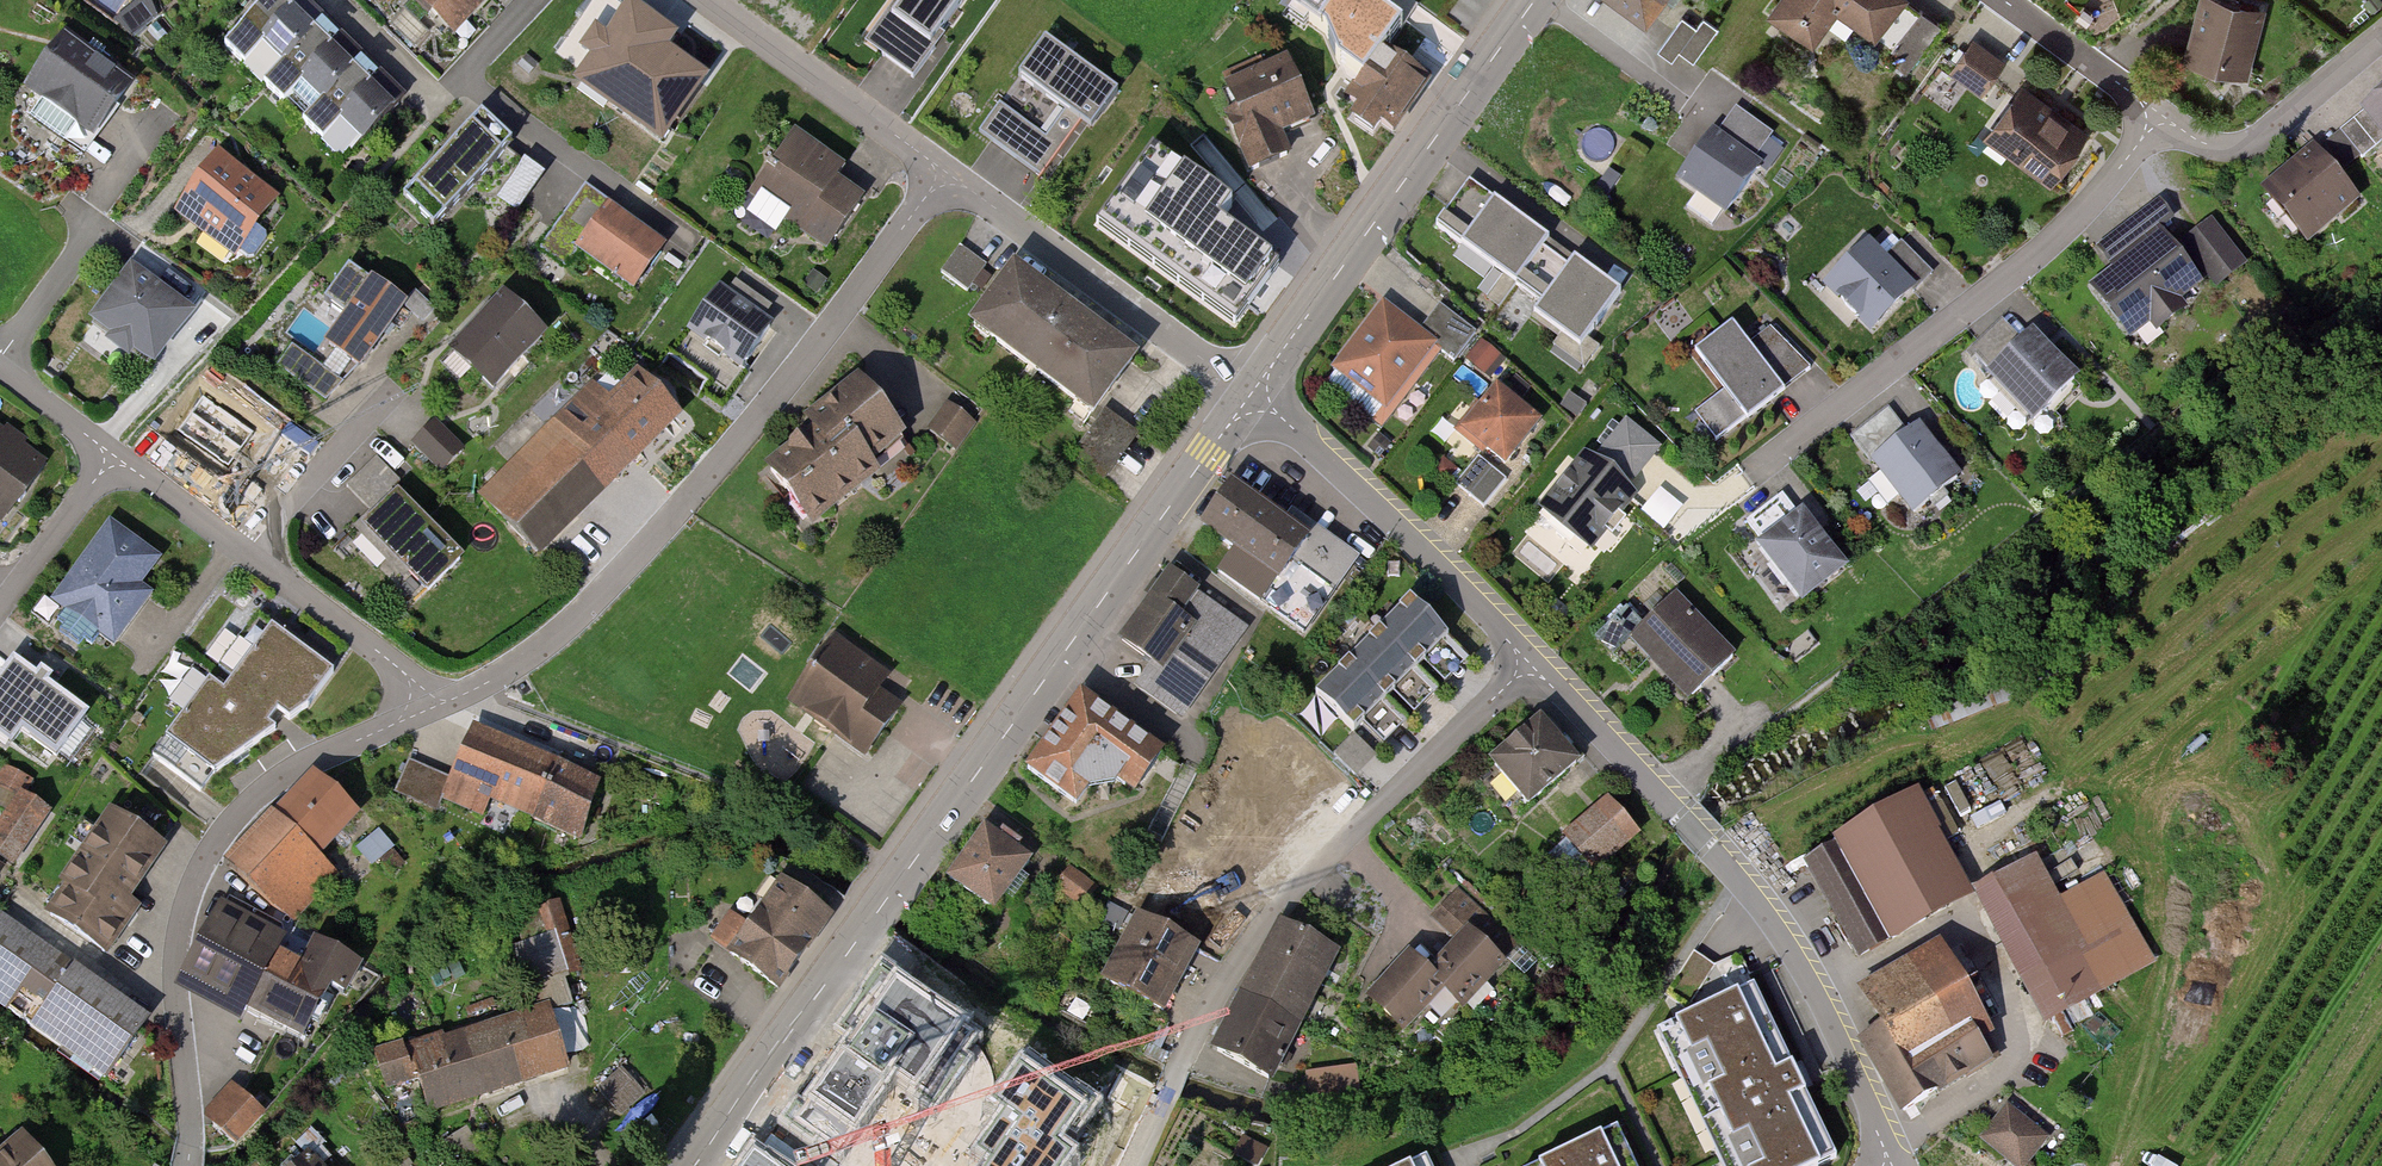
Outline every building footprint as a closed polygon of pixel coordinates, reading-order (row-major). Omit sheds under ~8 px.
[(122,15),(134,34),(163,15),(153,0),(145,0),(122,15)] [(303,0),(275,0),(234,43),(295,101),(304,92),(367,152),(413,104),(303,0)] [(465,33),(494,0),(426,0),(465,33)] [(871,45),(917,81),(981,0),(907,0),(871,45)] [(1348,18),(1359,0),(1321,0),(1348,18)] [(1653,24),(1669,0),(1619,0),(1653,24)] [(1772,15),(1816,47),(1844,8),(1890,40),(1919,0),(1783,0),(1772,15)] [(2234,0),(2208,0),(2190,60),(2254,79),(2274,12),(2234,0)] [(686,42),(638,6),(582,79),(667,143),(715,81),(678,53),(686,42)] [(1920,7),(1899,44),(1921,56),(1942,19),(1920,7)] [(1717,29),(1688,8),(1663,42),(1693,63),(1717,29)] [(79,35),(38,87),(113,145),(153,93),(79,35)] [(1976,37),(1955,70),(1990,93),(2011,60),(1976,37)] [(1019,77),(1091,129),(1118,92),(1046,40),(1019,77)] [(1364,56),(1346,81),(1359,93),(1350,104),(1362,113),(1355,121),(1381,140),(1424,78),(1383,47),(1372,62),(1364,56)] [(1231,115),(1253,169),(1295,152),(1286,132),(1319,119),(1293,56),(1234,81),(1246,109),(1231,115)] [(2096,131),(2029,88),(1991,146),(2058,190),(2096,131)] [(2338,130),(2362,159),(2381,143),(2381,95),(2338,130)] [(1060,147),(999,103),(978,132),(1040,176),(1060,147)] [(420,193),(450,221),(523,145),(493,117),(420,193)] [(837,248),(872,197),(848,179),(855,169),(802,131),(758,193),(837,248)] [(1768,170),(1713,131),(1675,183),(1731,223),(1768,170)] [(1142,229),(1137,237),(1213,292),(1217,286),(1248,308),(1279,266),(1220,223),(1232,207),(1153,149),(1111,207),(1142,229)] [(2355,198),(2315,150),(2270,188),(2309,235),(2355,198)] [(231,156),(189,212),(252,259),(294,203),(231,156)] [(528,162),(502,200),(523,215),(550,177),(528,162)] [(1475,170),(1433,226),(1594,346),(1636,291),(1475,170)] [(572,270),(588,246),(647,287),(677,244),(588,182),(542,249),(572,270)] [(2241,263),(2211,225),(2187,243),(2217,282),(2241,263)] [(1881,236),(1827,286),(1878,340),(1931,290),(1881,236)] [(2138,339),(2202,290),(2161,238),(2098,287),(2138,339)] [(945,265),(979,287),(994,263),(960,241),(945,265)] [(144,262),(98,321),(164,373),(210,313),(144,262)] [(330,344),(359,365),(402,305),(349,266),(324,300),(349,318),(330,344)] [(1020,266),(976,324),(1096,414),(1140,355),(1020,266)] [(782,334),(719,291),(690,333),(753,376),(782,334)] [(430,307),(415,292),(404,305),(419,319),(430,307)] [(1425,323),(1459,353),(1482,328),(1448,297),(1425,323)] [(504,300),(455,351),(493,387),(542,336),(504,300)] [(1442,347),(1384,303),(1335,367),(1393,411),(1442,347)] [(1700,415),(1721,444),(1795,390),(1747,324),(1704,356),(1731,393),(1700,415)] [(2074,382),(2031,336),(2020,347),(1999,325),(1971,351),(2035,419),(2074,382)] [(1470,354),(1486,368),(1501,351),(1485,337),(1470,354)] [(341,383),(292,346),(278,366),(326,400),(341,383)] [(551,555),(692,413),(650,371),(615,406),(594,385),(488,493),(551,555)] [(1513,472),(1553,422),(1500,380),(1460,430),(1513,472)] [(915,455),(856,383),(810,419),(818,429),(768,469),(796,503),(803,497),(819,516),(874,473),(881,482),(915,455)] [(973,423),(948,405),(930,430),(955,448),(973,423)] [(1959,477),(1919,426),(1904,438),(1884,411),(1854,434),(1914,511),(1959,477)] [(1603,452),(1640,482),(1668,449),(1630,418),(1603,452)] [(0,423),(0,517),(7,522),(52,463),(0,423)] [(440,471),(461,450),(443,432),(437,439),(429,431),(415,445),(440,471)] [(1603,452),(1596,446),(1541,514),(1597,558),(1652,491),(1640,482),(1603,452)] [(400,481),(376,456),(346,485),(370,510),(400,481)] [(1506,480),(1478,457),(1456,485),(1484,508),(1506,480)] [(1354,569),(1231,483),(1200,526),(1229,546),(1212,570),(1306,636),(1354,569)] [(1643,508),(1666,527),(1686,503),(1663,485),(1643,508)] [(460,559),(397,495),(366,526),(428,589),(460,559)] [(1841,567),(1802,517),(1796,522),(1777,497),(1744,523),(1802,598),(1841,567)] [(176,565),(119,521),(57,601),(114,645),(176,565)] [(1250,625),(1169,568),(1119,640),(1155,665),(1142,684),(1187,716),(1250,625)] [(1680,592),(1634,639),(1697,700),(1743,653),(1680,592)] [(1453,649),(1410,609),(1339,685),(1382,725),(1453,649)] [(334,672),(257,615),(152,756),(200,791),(213,774),(308,707),(334,672)] [(840,636),(794,701),(862,748),(907,683),(840,636)] [(14,661),(0,680),(0,712),(57,755),(87,715),(14,661)] [(1167,750),(1082,692),(1028,771),(1082,807),(1107,770),(1139,792),(1167,750)] [(1592,764),(1551,718),(1496,768),(1537,813),(1592,764)] [(545,755),(479,729),(454,790),(520,817),(545,755)] [(612,782),(545,755),(520,817),(587,844),(612,782)] [(455,774),(412,757),(399,791),(442,808),(455,774)] [(5,767),(0,776),(0,787),(21,798),(0,830),(0,857),(12,865),(48,813),(24,796),(30,781),(5,767)] [(367,814),(321,772),(236,864),(295,917),(341,867),(328,855),(367,814)] [(1930,792),(1807,862),(1865,962),(1987,893),(1930,792)] [(1647,832),(1617,797),(1573,834),(1604,869),(1647,832)] [(163,843),(114,810),(65,884),(70,887),(51,914),(104,950),(133,908),(124,902),(163,843)] [(1035,861),(984,826),(948,877),(999,912),(1035,861)] [(384,827),(361,845),(373,861),(396,843),(384,827)] [(2049,857),(1988,889),(2059,1021),(2163,967),(2112,871),(2069,894),(2049,857)] [(1066,869),(1062,885),(1095,892),(1099,877),(1066,869)] [(731,952),(778,987),(838,906),(790,871),(731,952)] [(1228,900),(1167,871),(1116,978),(1177,1007),(1228,900)] [(314,955),(226,909),(188,978),(325,1051),(373,962),(324,936),(314,955)] [(0,914),(0,1003),(121,1084),(165,1019),(2,911),(0,914)] [(1287,924),(1264,967),(1320,996),(1342,953),(1287,924)] [(1439,971),(1458,990),(1476,1006),(1515,966),(1479,930),(1439,971)] [(560,932),(517,945),(534,997),(577,984),(560,932)] [(2018,1056),(1948,945),(1868,994),(1888,1027),(1863,1042),(1912,1122),(2018,1056)] [(1439,971),(1420,952),(1372,1001),(1411,1039),(1458,990),(1439,971)] [(1264,967),(1241,1009),(1297,1039),(1320,996),(1264,967)] [(1838,1160),(1754,985),(1654,1033),(1719,1165),(1826,1165),(1838,1160)] [(557,1004),(377,1059),(388,1093),(431,1080),(440,1110),(577,1068),(557,1004)] [(1241,1009),(1219,1052),(1274,1082),(1297,1039),(1241,1009)] [(625,1111),(650,1087),(625,1060),(599,1084),(625,1111)] [(1356,1070),(1306,1076),(1310,1106),(1359,1100),(1356,1070)] [(266,1118),(234,1087),(205,1118),(238,1148),(266,1118)] [(1986,1138),(2024,1165),(2029,1165),(2053,1133),(2012,1103),(1986,1138)] [(1532,1165),(1633,1165),(1614,1127),(1532,1165)] [(25,1135),(0,1154),(0,1165),(50,1165),(25,1135)] [(300,1165),(321,1165),(311,1156),(300,1165)]
